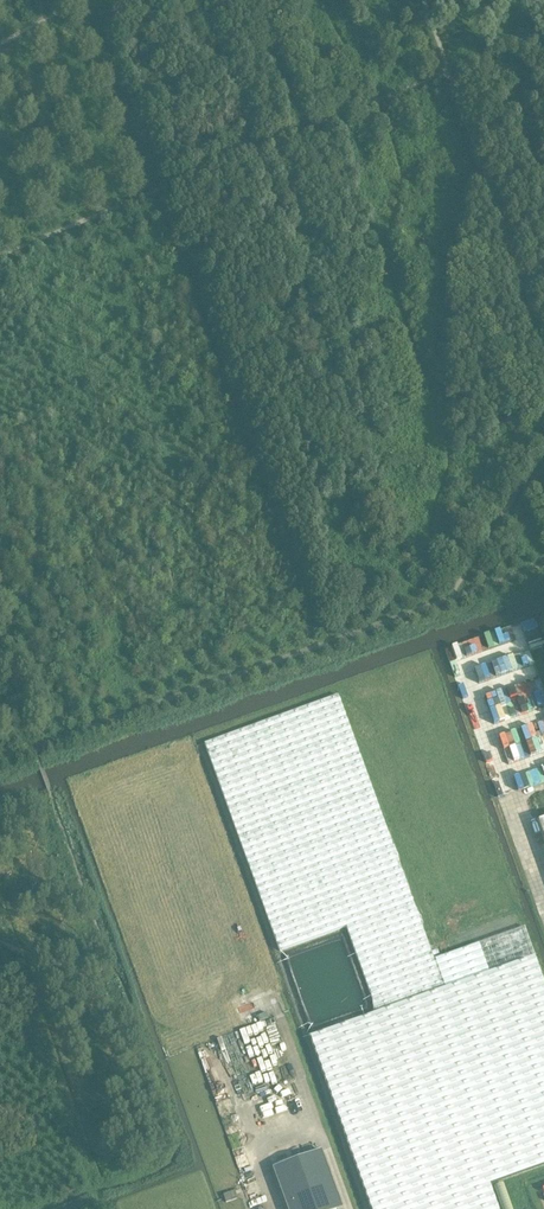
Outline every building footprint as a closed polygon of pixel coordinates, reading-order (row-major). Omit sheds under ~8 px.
[(370,1208),(497,1208),(488,1185),(543,1165),(543,986),(523,927),(433,960),(338,696),(204,745),(279,952),(347,928),(373,1007),(374,1014),(310,1037),(370,1208)] [(272,1169),(287,1208),(342,1208),(321,1151),(272,1169)] [(223,1195),(226,1203),(238,1199),(235,1191),(223,1195)]
